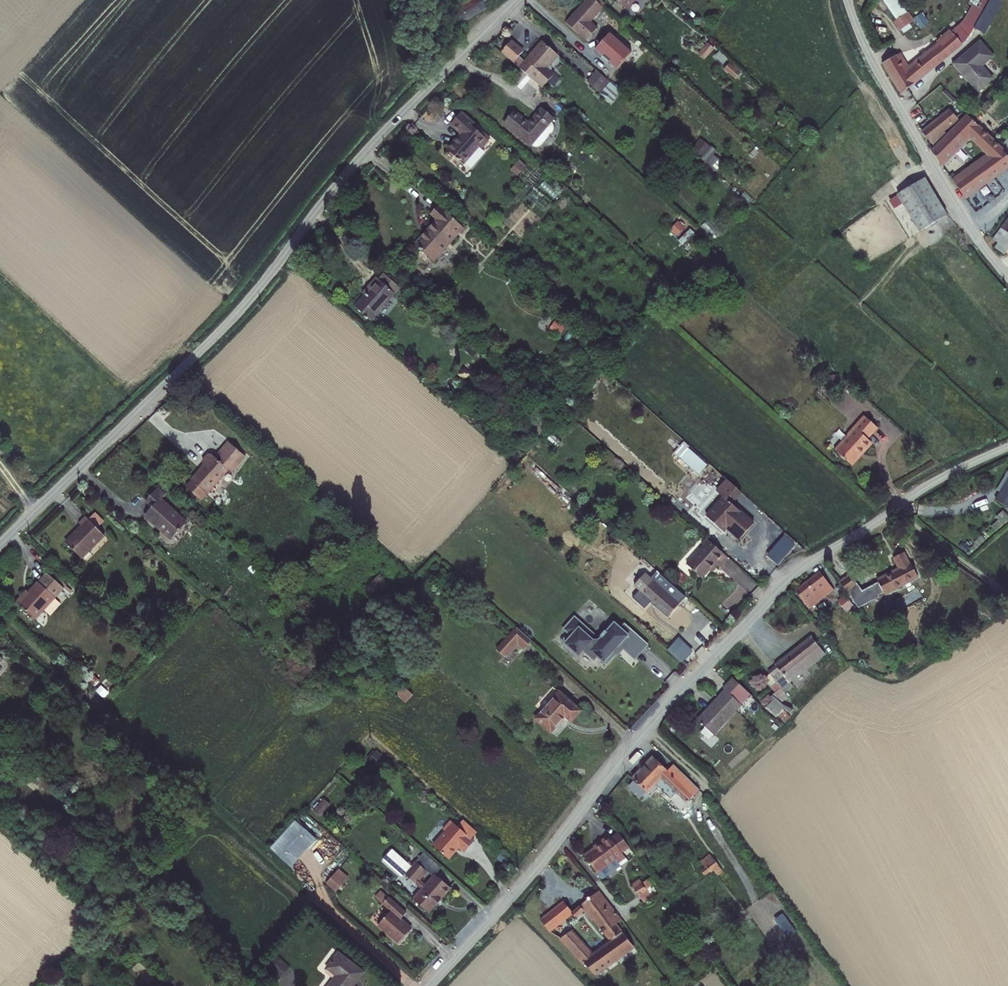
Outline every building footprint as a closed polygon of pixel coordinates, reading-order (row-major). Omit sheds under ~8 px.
[(487,8),(483,0),(462,0),(447,9),(458,27),(487,8)] [(572,15),(593,35),(598,30),(591,24),(604,9),(594,0),(585,0),(572,15)] [(627,12),(638,0),(614,0),(627,12)] [(902,28),(916,20),(904,0),(885,0),(902,28)] [(988,19),(979,13),(965,29),(976,37),(988,19)] [(572,15),(565,23),(579,36),(581,34),(588,41),(593,35),(572,15)] [(877,30),(882,38),(892,31),(887,23),(877,30)] [(946,27),(932,38),(935,41),(948,31),(957,42),(963,33),(954,23),(947,29),(946,27)] [(892,54),(880,62),(895,91),(957,42),(948,31),(935,41),(901,68),(899,64),(892,54)] [(610,34),(595,51),(617,71),(633,53),(610,34)] [(511,37),(500,49),(513,61),(524,48),(511,37)] [(932,38),(899,64),(901,68),(935,41),(932,38)] [(987,80),(974,64),(985,54),(973,40),(962,49),(967,55),(959,61),(969,74),(963,79),(973,91),(987,80)] [(543,42),(520,69),(542,89),(555,75),(548,69),(559,57),(543,42)] [(709,42),(699,52),(705,59),(716,48),(709,42)] [(962,49),(948,61),(963,79),(969,74),(959,61),(967,55),(962,49)] [(730,61),(725,67),(740,81),(746,75),(730,61)] [(609,83),(596,71),(586,81),(600,94),(609,83)] [(513,111),(503,124),(531,148),(556,118),(542,107),(528,123),(513,111)] [(947,107),(919,130),(929,143),(945,130),(943,128),(956,118),(947,107)] [(462,112),(451,124),(463,134),(456,141),(455,140),(447,149),(450,152),(454,155),(463,164),(466,161),(471,166),(485,151),(482,149),(489,140),(474,126),(476,124),(462,112)] [(931,145),(926,149),(937,161),(966,135),(979,149),(987,156),(953,184),(960,195),(1005,154),(965,116),(931,145)] [(702,136),(692,147),(713,165),(722,154),(702,136)] [(979,149),(947,176),(953,184),(987,156),(979,149)] [(943,214),(922,177),(895,192),(916,229),(943,214)] [(437,217),(415,242),(434,259),(463,227),(437,203),(430,210),(437,217)] [(991,245),(1001,253),(1007,244),(1007,214),(998,228),(1002,230),(991,245)] [(680,233),(684,223),(677,220),(672,230),(680,233)] [(375,286),(356,306),(371,320),(397,292),(393,289),(398,284),(387,273),(381,278),(376,273),(369,280),(375,286)] [(847,436),(832,453),(850,467),(871,443),(866,438),(875,427),(862,415),(845,434),(847,436)] [(214,448),(191,473),(206,488),(230,463),(232,466),(246,451),(230,436),(216,450),(214,448)] [(992,494),(1007,502),(1007,500),(1007,462),(1002,473),(1005,475),(998,485),(992,494)] [(1005,475),(1002,473),(995,484),(998,485),(1005,475)] [(152,497),(144,506),(169,529),(184,513),(159,490),(164,485),(156,476),(144,490),(152,497)] [(720,496),(703,515),(719,531),(724,527),(736,539),(751,522),(729,502),(739,491),(724,477),(713,489),(720,496)] [(99,516),(106,509),(97,501),(90,508),(99,516)] [(83,517),(66,532),(83,548),(107,524),(99,516),(90,508),(87,504),(78,512),(83,517)] [(702,546),(691,558),(705,571),(712,564),(717,569),(728,558),(704,537),(699,543),(702,546)] [(850,603),(877,585),(879,589),(911,565),(903,552),(900,554),(893,543),(884,549),(891,560),(871,574),(872,576),(856,586),(845,569),(833,578),(833,579),(850,603)] [(691,558),(686,564),(700,576),(705,571),(691,558)] [(24,580),(17,587),(39,607),(69,577),(53,562),(42,572),(41,570),(27,584),(24,580)] [(829,583),(830,582),(816,565),(791,587),(800,597),(814,585),(816,587),(821,583),(824,587),(829,583)] [(650,574),(648,576),(675,600),(681,593),(664,577),(659,582),(650,574)] [(636,583),(626,594),(639,605),(646,598),(663,613),(675,600),(648,576),(639,586),(636,583)] [(805,603),(824,587),(821,583),(816,587),(814,585),(800,597),(805,603)] [(824,587),(829,594),(835,590),(829,583),(824,587)] [(584,634),(583,627),(568,613),(558,625),(566,632),(559,640),(572,652),(577,647),(588,657),(591,653),(600,661),(606,654),(604,652),(614,642),(619,646),(627,653),(639,640),(626,628),(624,630),(619,625),(617,628),(611,622),(603,630),(601,629),(596,634),(598,636),(596,638),(587,641),(584,638),(586,636),(584,634)] [(515,624),(494,647),(503,654),(516,639),(524,647),(531,639),(515,624)] [(771,662),(772,663),(785,679),(791,686),(797,681),(792,673),(821,650),(809,632),(771,662)] [(683,662),(694,650),(679,636),(668,648),(683,662)] [(639,640),(627,653),(631,657),(643,643),(639,640)] [(614,652),(619,646),(614,642),(604,652),(606,654),(610,649),(614,652)] [(764,669),(776,686),(785,679),(772,663),(764,669)] [(687,715),(703,728),(729,699),(727,697),(738,684),(722,670),(710,682),(714,685),(687,715)] [(399,682),(391,691),(405,703),(413,694),(399,682)] [(558,690),(534,716),(549,729),(564,713),(570,719),(579,709),(558,690)] [(415,695),(413,694),(405,703),(406,704),(415,695)] [(776,717),(777,717),(778,717),(782,712),(784,710),(785,711),(785,710),(786,711),(787,710),(787,711),(788,711),(789,712),(790,711),(791,712),(793,710),(793,709),(785,705),(773,694),(771,696),(774,699),(771,702),(766,708),(776,717)] [(674,787),(684,797),(696,786),(679,770),(674,775),(667,768),(651,753),(631,774),(644,787),(652,780),(667,794),(674,787)] [(672,763),(667,768),(674,775),(679,770),(672,763)] [(445,830),(432,844),(449,859),(460,848),(465,852),(475,840),(472,838),(478,831),(464,818),(458,825),(451,818),(443,827),(445,830)] [(317,840),(297,821),(272,849),(292,868),(317,840)] [(626,858),(622,853),(630,848),(618,833),(611,838),(609,835),(596,845),(597,847),(585,857),(601,878),(604,879),(621,866),(619,863),(626,858)] [(383,858),(402,876),(412,865),(393,847),(383,858)] [(425,852),(416,862),(427,872),(433,878),(442,868),(436,863),(425,852)] [(710,853),(701,861),(709,870),(712,868),(718,875),(724,870),(710,853)] [(416,862),(404,875),(416,885),(420,880),(427,872),(416,862)] [(337,891),(351,876),(340,866),(326,881),(337,891)] [(423,892),(415,901),(430,914),(452,890),(437,877),(428,886),(423,892)] [(643,902),(652,896),(640,879),(632,885),(643,902)] [(420,880),(416,885),(423,892),(428,886),(420,880)] [(541,922),(596,975),(638,945),(629,932),(589,960),(588,958),(593,953),(570,929),(566,933),(560,926),(569,918),(571,920),(580,914),(590,926),(597,922),(613,940),(622,933),(617,926),(621,922),(597,894),(574,911),(564,902),(541,922)] [(390,911),(376,926),(398,944),(411,930),(400,919),(405,913),(387,897),(382,903),(390,911)] [(787,936),(797,930),(785,911),(775,918),(787,936)] [(289,963),(276,951),(263,966),(275,978),(289,963)] [(329,985),(355,985),(365,972),(338,952),(328,966),(338,974),(329,985)]
